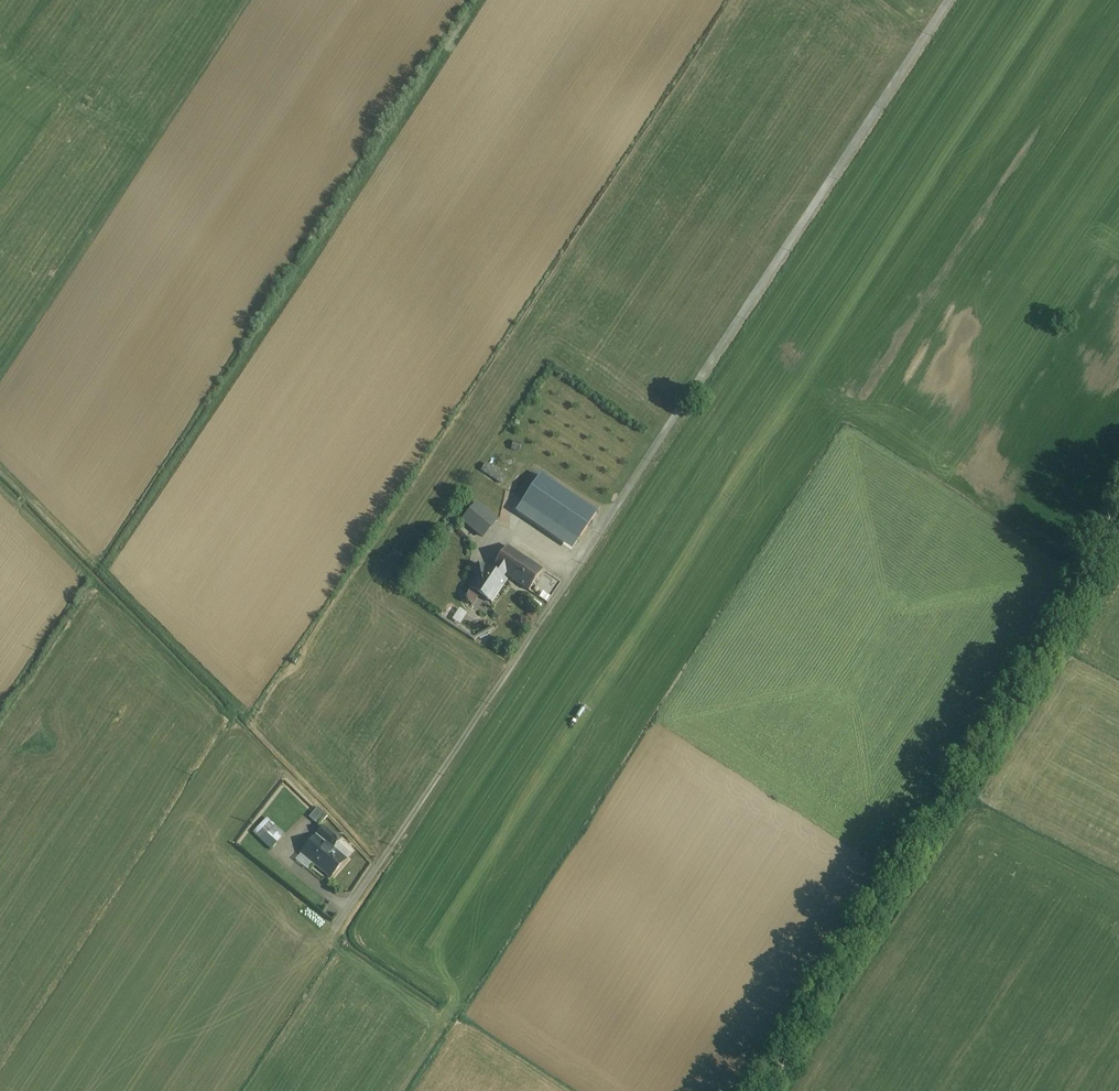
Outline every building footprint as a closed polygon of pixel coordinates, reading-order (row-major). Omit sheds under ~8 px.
[(485,462),(480,470),(501,484),(507,476),(485,462)] [(542,476),(523,503),(578,541),(596,513),(542,476)] [(492,519),(472,503),(459,520),(479,536),(492,519)] [(504,545),(490,566),(491,567),(503,574),(526,589),(540,568),(504,545)] [(500,578),(503,574),(491,567),(489,571),(482,567),(481,569),(480,567),(473,569),(475,579),(468,588),(466,594),(465,597),(465,600),(467,603),(470,605),(477,594),(490,601),(503,580),(500,578)] [(460,624),(466,612),(459,608),(452,620),(460,624)] [(318,808),(309,817),(319,826),(328,816),(318,808)] [(284,835),(266,819),(253,833),(271,849),(284,835)] [(324,827),(301,854),(330,878),(347,859),(333,848),(339,840),(324,827)]
